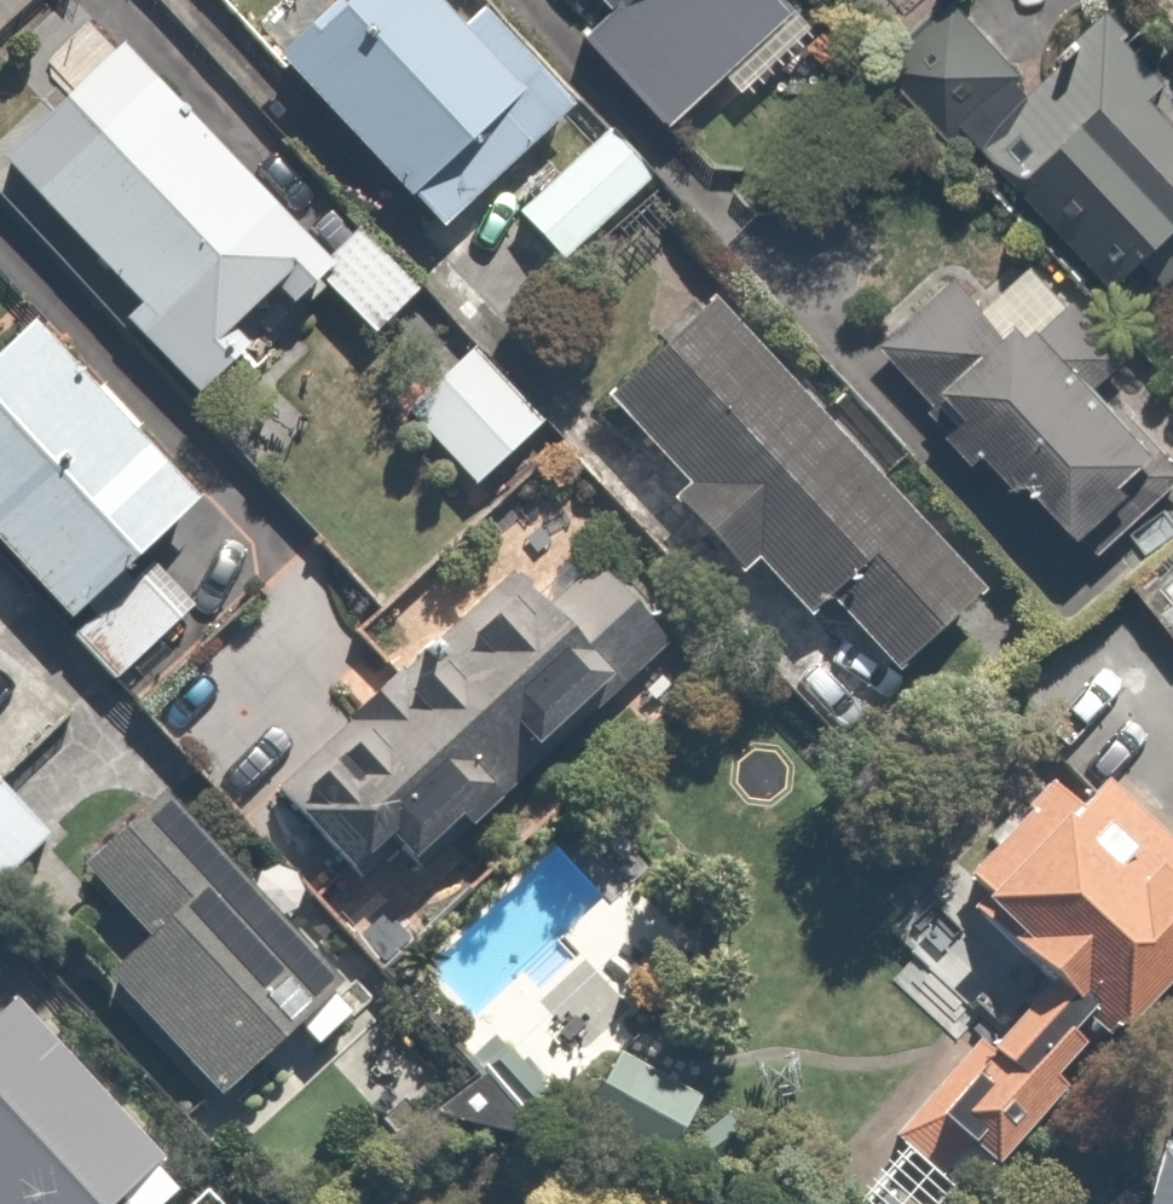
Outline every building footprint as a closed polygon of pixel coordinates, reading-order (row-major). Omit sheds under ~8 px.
[(276,62),(418,224),(532,124),(424,0),(385,0),(357,25),(340,6),(276,62)] [(623,12),(584,51),(671,139),(801,11),(789,0),(611,0),(623,12)] [(1172,287),(1172,117),(1163,108),(1172,98),(1172,76),(1111,15),(980,148),(1041,208),(1066,182),(1172,287)] [(333,270),(126,58),(3,178),(146,324),(131,339),(212,422),(263,371),(238,346),(295,290),(319,314),(328,306),(373,352),(425,301),(364,239),(333,270)] [(612,133),(512,231),(560,280),(660,182),(612,133)] [(873,356),(1029,514),(1046,497),(1104,556),(1172,488),(1172,451),(1116,393),(1142,368),(1039,263),(989,312),(954,276),(873,356)] [(720,307),(607,416),(688,500),(673,515),(742,586),(755,574),(819,641),(845,616),(910,684),(1000,597),(720,307)] [(38,330),(0,365),(0,564),(119,691),(192,623),(148,576),(212,516),(38,330)] [(1132,589),(1172,638),(1172,557),(1132,589)] [(507,577),(264,793),(357,897),(405,854),(429,881),(490,827),(460,794),(521,740),(554,777),(613,724),(586,693),(658,629),(602,566),(544,618),(507,577)] [(960,878),(1000,917),(976,942),(1032,998),(943,1139),(1015,1185),(1095,1059),(1114,1079),(1172,1020),(1172,848),(1119,795),(1096,818),(1058,780),(960,878)] [(0,789),(0,895),(58,843),(6,785),(0,789)] [(166,803),(85,880),(154,953),(109,996),(220,1112),(301,1034),(324,1059),(369,1016),(166,803)] [(19,1002),(2,1017),(0,1014),(0,1203),(178,1203),(189,1194),(19,1002)] [(717,1107),(625,1057),(596,1110),(688,1160),(717,1107)] [(1163,1203),(1172,1203),(1172,1171),(1163,1203)]
